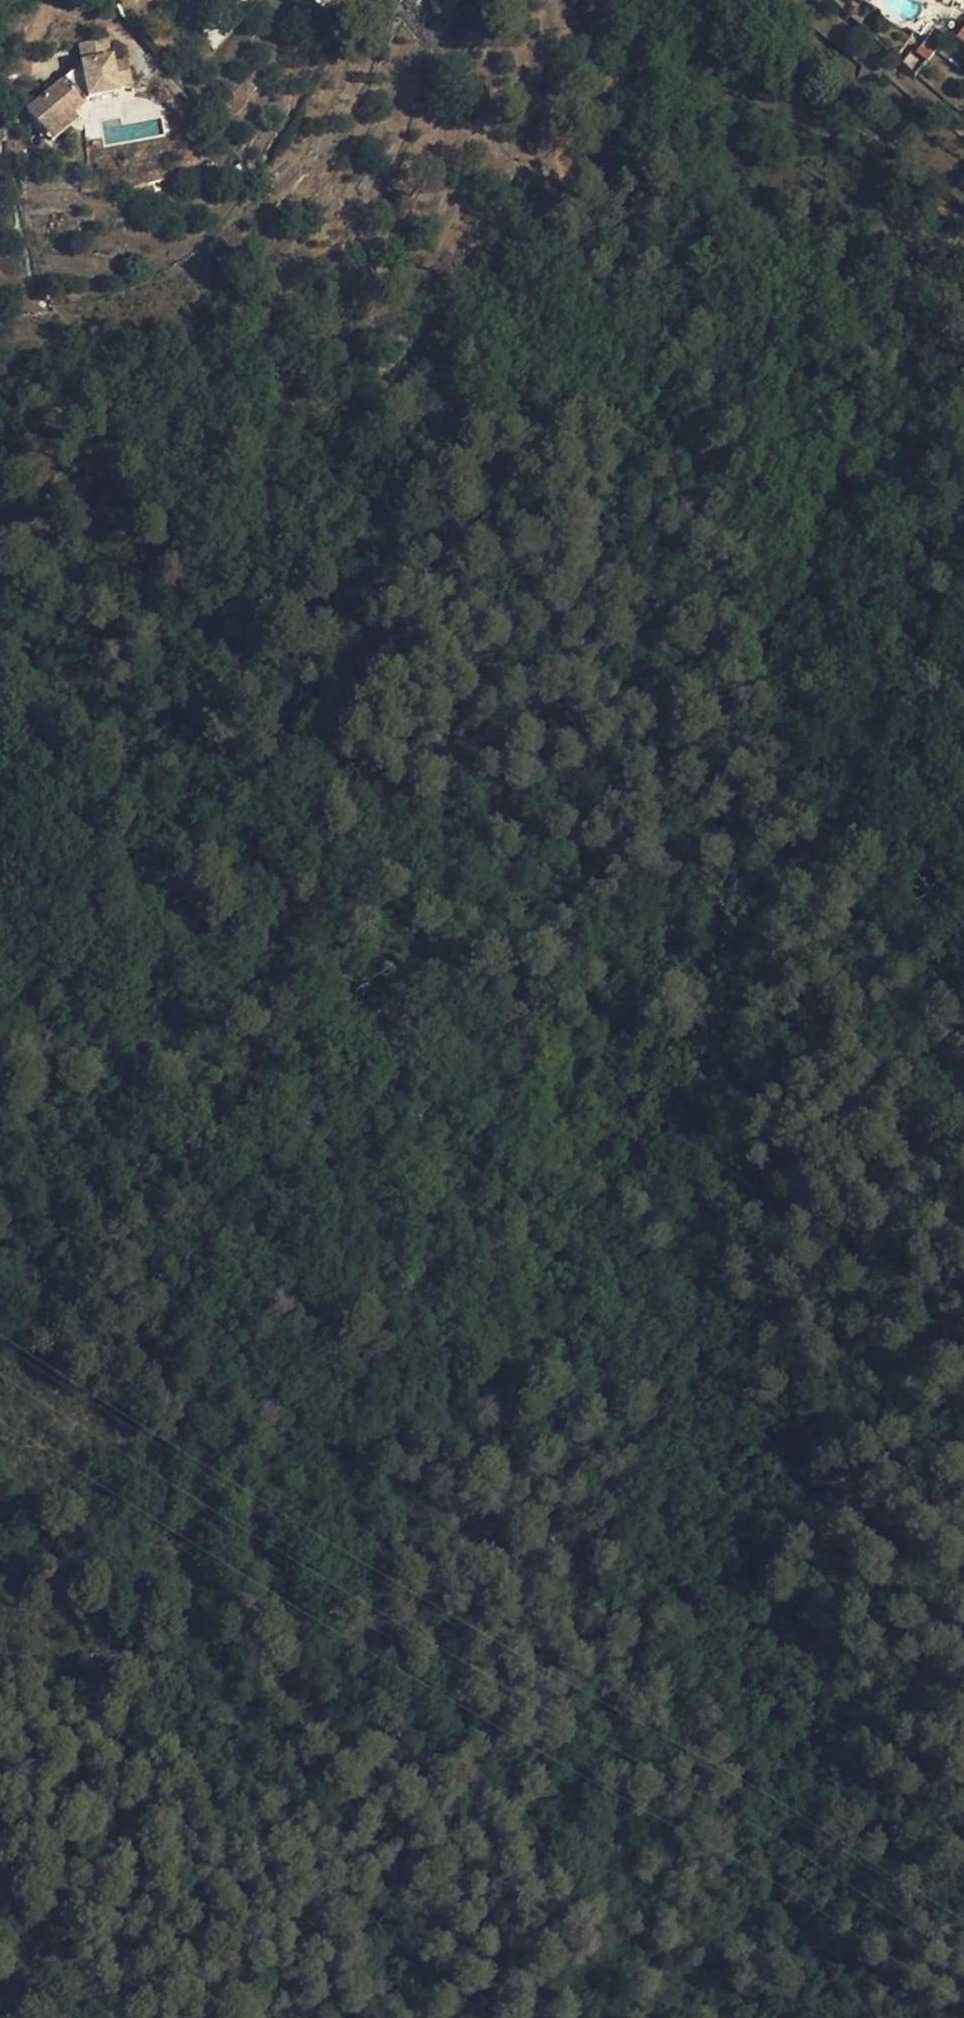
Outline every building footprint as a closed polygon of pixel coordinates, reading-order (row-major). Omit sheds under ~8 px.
[(59,124),(74,111),(89,98),(118,92),(117,88),(132,85),(128,62),(113,64),(108,39),(79,44),(83,64),(84,72),(66,79),(27,111),(40,126),(52,116),(59,124)] [(920,47),(916,53),(928,62),(932,55),(920,47)] [(84,72),(83,64),(66,79),(84,72)] [(79,117),(74,111),(59,124),(52,116),(40,126),(51,140),(79,117)]
